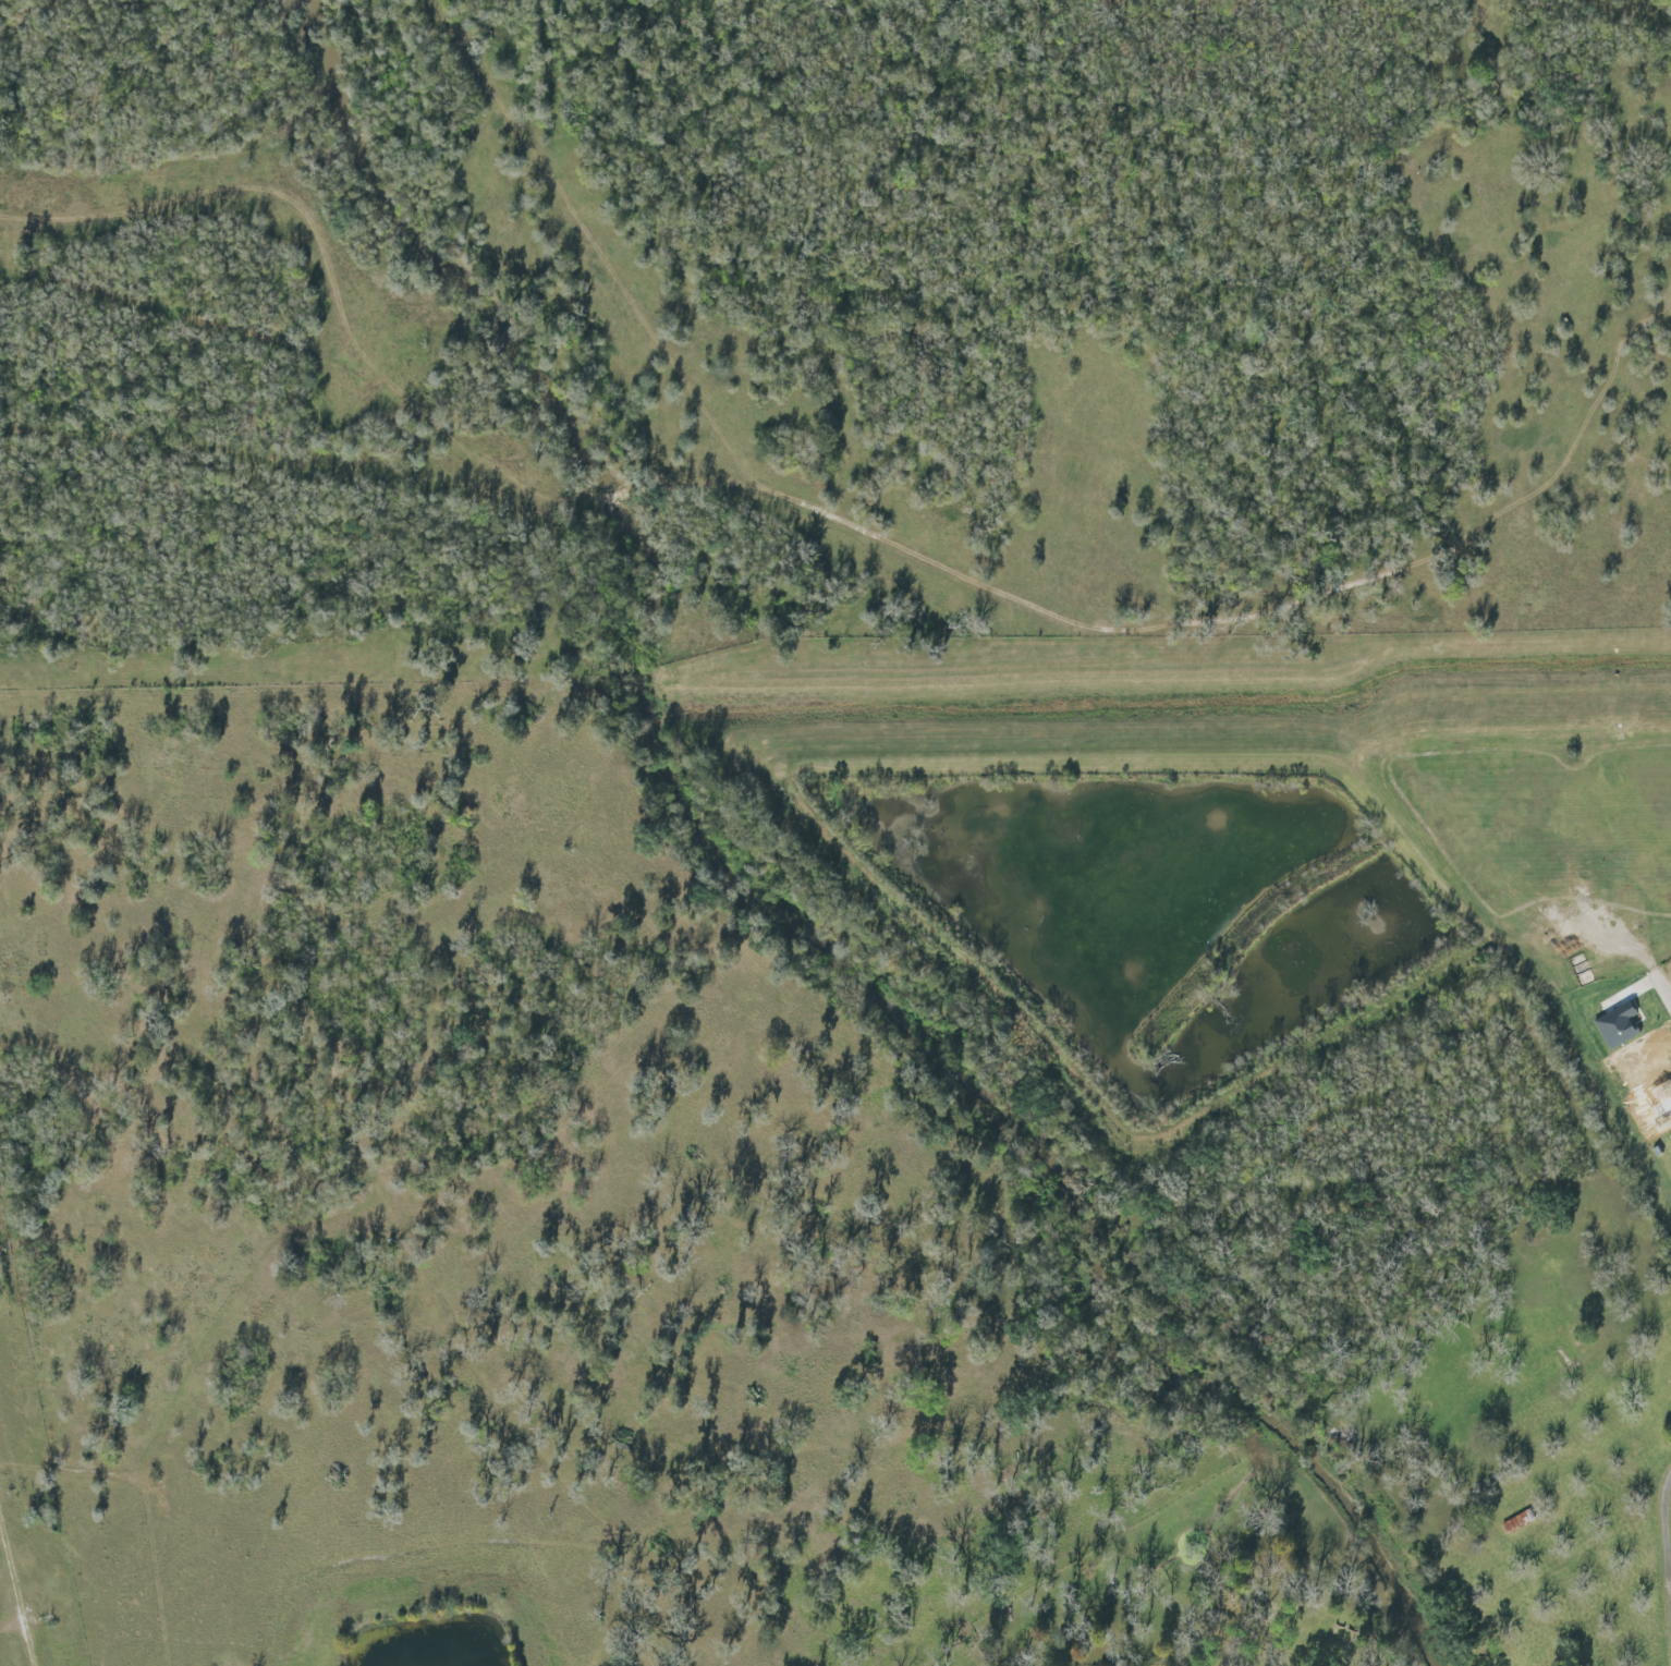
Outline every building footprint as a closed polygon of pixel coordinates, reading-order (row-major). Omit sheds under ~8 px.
[(1535,1522),(1530,1510),(1500,1524),(1506,1535),(1535,1522)]
